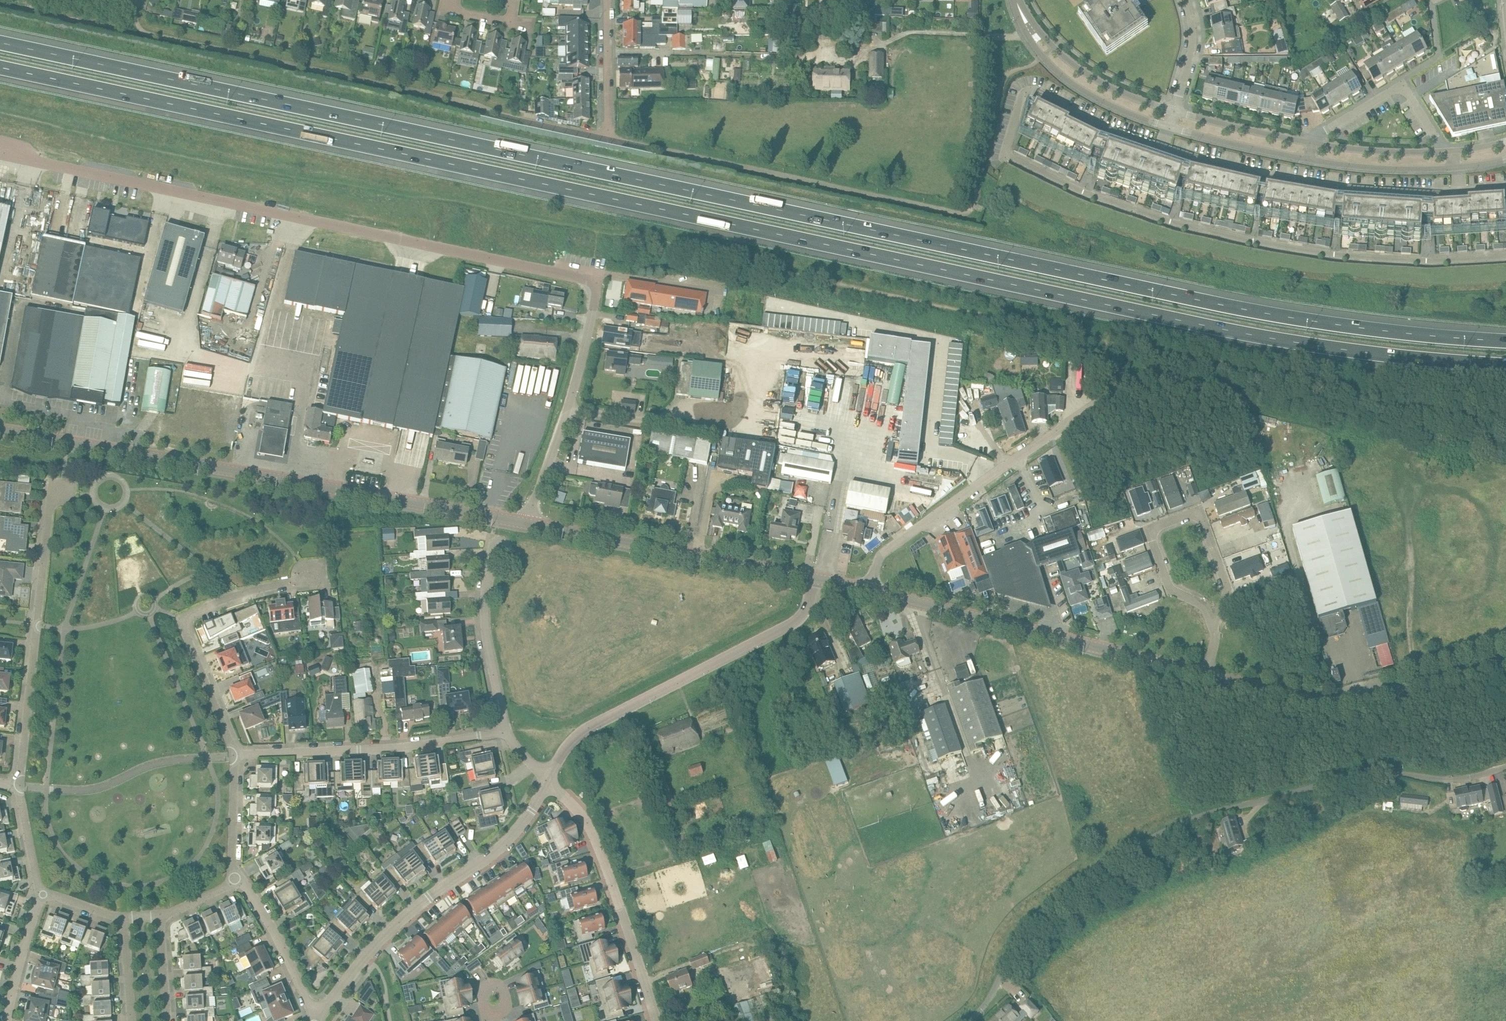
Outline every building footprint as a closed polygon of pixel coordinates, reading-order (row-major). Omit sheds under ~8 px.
[(306,5),(307,0),(291,0),(300,2),(298,11),(304,13),(306,5)] [(330,10),(332,0),(312,0),(312,4),(324,7),(322,17),(329,18),(330,10)] [(357,13),(359,3),(352,2),(353,0),(336,0),(335,8),(343,9),(341,17),(355,20),(357,13)] [(379,19),(383,0),(376,0),(375,0),(363,0),(360,15),(372,18),(371,22),(378,23),(379,19)] [(391,10),(388,21),(401,23),(399,29),(399,33),(405,35),(406,30),(407,26),(409,16),(403,15),(404,12),(406,3),(393,0),(391,10)] [(550,4),(558,4),(558,5),(573,5),(573,9),(581,9),(581,5),(587,5),(587,0),(550,0),(550,4)] [(624,12),(634,12),(644,12),(644,4),(636,4),(636,0),(624,0),(624,12)] [(663,9),(678,9),(678,6),(678,0),(663,0),(663,9)] [(733,9),(750,10),(750,0),(734,0),(733,9)] [(1078,13),(1107,54),(1148,25),(1136,8),(1138,6),(1136,3),(1134,0),(1132,2),(1131,0),(1070,0),(1078,13)] [(1215,12),(1228,9),(1226,1),(1228,0),(1205,0),(1207,6),(1213,5),(1215,12)] [(1339,22),(1349,16),(1340,1),(1339,1),(1338,0),(1334,0),(1329,3),(1331,7),(1329,8),(1330,10),(1332,9),(1339,22)] [(122,5),(112,3),(111,14),(120,15),(122,5)] [(430,35),(431,31),(433,22),(427,20),(430,8),(417,6),(413,26),(425,28),(424,34),(430,35)] [(1234,7),(1228,9),(1215,12),(1216,19),(1211,20),(1212,27),(1213,26),(1214,32),(1232,29),(1230,17),(1236,16),(1234,7)] [(1390,14),(1394,20),(1405,14),(1405,13),(1404,13),(1401,8),(1401,7),(1392,12),(1390,14)] [(873,8),(873,16),(877,16),(890,16),(890,9),(881,8),(873,8)] [(624,24),(624,36),(652,36),(666,36),(672,36),(677,36),(678,9),(663,9),(662,9),(662,24),(640,24),(634,24),(624,24)] [(172,19),(173,13),(161,10),(160,16),(172,19)] [(978,18),(979,10),(970,10),(967,10),(967,19),(970,19),(970,18),(978,18)] [(185,11),(183,21),(199,24),(201,14),(185,11)] [(1277,12),(1269,14),(1271,21),(1278,20),(1277,12)] [(782,35),(782,14),(774,13),(774,34),(782,35)] [(1394,20),(1390,14),(1385,16),(1389,23),(1394,20)] [(873,16),(863,16),(863,21),(868,21),(868,22),(870,22),(870,35),(876,35),(876,33),(882,33),(883,22),(877,22),(877,16),(873,16)] [(566,28),(566,35),(588,35),(588,24),(577,24),(577,18),(558,17),(558,28),(566,28)] [(456,46),(457,39),(453,38),(455,29),(443,27),(444,24),(437,22),(433,43),(451,47),(451,46),(455,47),(456,46)] [(1381,22),(1373,27),(1377,33),(1385,29),(1381,22)] [(1238,27),(1232,29),(1214,32),(1215,37),(1214,38),(1215,44),(1221,43),(1222,50),(1222,51),(1232,49),(1236,48),(1235,41),(1240,40),(1238,27)] [(478,59),(479,54),(481,45),(475,44),(477,33),(464,30),(462,40),(457,39),(456,46),(461,47),(459,56),(471,59),(472,58),(478,59)] [(1366,32),(1360,35),(1363,40),(1369,36),(1366,32)] [(1417,34),(1406,41),(1416,57),(1418,56),(1418,57),(1424,53),(1423,52),(1424,52),(1424,51),(1426,50),(1417,34)] [(486,46),(481,45),(479,54),(484,55),(484,56),(492,58),(490,67),(501,70),(505,50),(499,49),(502,38),(488,35),(486,46)] [(588,35),(566,35),(566,46),(588,46),(588,35)] [(781,52),(782,36),(774,35),(773,51),(781,52)] [(666,45),(666,36),(652,36),(624,36),(623,48),(655,48),(655,44),(666,45)] [(672,36),(672,39),(673,49),(692,49),(691,36),(677,36),(672,36)] [(319,38),(313,40),(314,47),(321,45),(319,38)] [(520,68),(527,70),(530,56),(524,54),(526,43),(513,40),(508,61),(521,64),(520,68)] [(1406,41),(1396,47),(1405,62),(1407,61),(1407,62),(1408,61),(1408,62),(1414,59),(1414,58),(1416,57),(1406,41)] [(1277,54),(1279,54),(1289,54),(1287,47),(1285,43),(1275,44),(1277,54)] [(375,48),(362,45),(361,51),(363,51),(361,59),(373,62),(375,48)] [(588,46),(566,46),(566,57),(588,57),(588,46)] [(1396,47),(1385,53),(1395,69),(1397,68),(1398,69),(1404,65),(1403,64),(1405,62),(1396,47)] [(1446,82),(1448,95),(1430,99),(1453,136),(1502,126),(1504,125),(1505,124),(1505,108),(1495,52),(1446,82)] [(1395,69),(1385,53),(1375,59),(1384,75),(1386,73),(1387,74),(1388,75),(1394,71),(1393,70),(1395,69)] [(870,54),(870,78),(883,78),(883,54),(870,54)] [(1331,54),(1326,56),(1329,61),(1332,64),(1336,61),(1331,54)] [(1326,56),(1321,59),(1324,64),(1329,61),(1326,56)] [(404,57),(400,63),(406,67),(410,61),(404,57)] [(588,57),(566,57),(566,65),(558,65),(558,74),(578,75),(577,68),(588,68),(588,57)] [(634,69),(637,69),(637,58),(617,58),(617,67),(620,67),(620,70),(619,70),(634,69)] [(1222,58),(1209,58),(1209,59),(1209,65),(1209,66),(1222,66),(1222,58)] [(1384,75),(1375,59),(1359,69),(1366,82),(1367,81),(1372,78),(1374,82),(1376,80),(1377,81),(1383,78),(1382,77),(1383,77),(1382,76),(1384,75)] [(385,65),(384,72),(395,74),(396,67),(385,65)] [(1312,65),(1307,68),(1310,73),(1315,70),(1312,65)] [(1341,80),(1350,95),(1352,94),(1353,95),(1353,96),(1359,92),(1359,91),(1360,90),(1358,86),(1363,83),(1364,83),(1355,67),(1348,71),(1350,74),(1341,80)] [(637,69),(634,69),(619,70),(620,88),(663,88),(662,69),(637,69)] [(814,90),(834,90),(834,92),(832,91),(832,100),(842,100),(842,92),(840,92),(840,90),(850,90),(850,71),(814,70),(814,90)] [(1209,73),(1208,79),(1205,92),(1204,92),(1202,98),(1212,101),(1212,99),(1213,100),(1213,99),(1215,99),(1219,82),(1221,76),(1209,73)] [(573,100),(588,99),(588,81),(573,81),(573,75),(559,75),(559,83),(562,83),(562,88),(573,88),(573,100)] [(1341,80),(1331,86),(1341,102),(1342,101),(1343,102),(1349,98),(1348,97),(1350,95),(1341,80)] [(1224,102),(1226,103),(1230,85),(1219,82),(1215,99),(1218,100),(1217,101),(1218,101),(1218,102),(1224,103),(1224,102)] [(1235,104),(1237,105),(1241,87),(1230,85),(1226,103),(1228,103),(1228,104),(1234,106),(1234,105),(1235,105),(1235,104)] [(1269,113),(1271,113),(1276,88),(1265,86),(1263,92),(1264,92),(1260,110),(1262,110),(1262,111),(1262,112),(1269,114),(1269,113)] [(1341,102),(1331,86),(1321,92),(1331,107),(1333,106),(1334,107),(1340,104),(1339,103),(1341,102)] [(1253,90),(1241,87),(1237,105),(1240,105),(1240,106),(1240,107),(1246,109),(1247,107),(1248,108),(1253,90)] [(1288,91),(1276,88),(1271,113),(1272,113),(1272,114),(1279,116),(1279,115),(1280,114),(1282,115),(1286,97),(1288,91)] [(1264,92),(1263,92),(1253,90),(1248,108),(1250,108),(1250,109),(1256,111),(1257,110),(1257,109),(1260,110),(1264,92)] [(1328,108),(1331,107),(1321,92),(1311,98),(1304,99),(1306,112),(1312,111),(1313,111),(1313,112),(1319,111),(1321,114),(1323,113),(1323,114),(1329,110),(1328,109),(1329,109),(1328,108)] [(1286,97),(1282,115),(1284,115),(1284,116),(1285,116),(1284,117),(1291,119),(1291,118),(1293,118),(1294,115),(1300,114),(1300,113),(1306,112),(1304,99),(1297,100),(1286,97)] [(589,121),(588,99),(573,100),(573,114),(567,114),(567,121),(589,121)] [(550,118),(550,100),(535,100),(535,116),(550,118)] [(559,105),(559,100),(552,100),(550,100),(550,118),(553,119),(554,105),(559,105)] [(1093,155),(1099,142),(1101,139),(1069,123),(1070,121),(1036,104),(1027,124),(1060,140),(1059,143),(1091,159),(1093,155)] [(1099,142),(1093,155),(1103,159),(1108,145),(1099,142)] [(1175,199),(1180,183),(1184,170),(1108,145),(1103,159),(1099,173),(1175,199)] [(1006,179),(1012,166),(1007,163),(1001,176),(1006,179)] [(1011,181),(1018,168),(1012,166),(1006,179),(1011,181)] [(1018,168),(1011,181),(1017,184),(1023,171),(1018,168)] [(1190,169),(1189,173),(1186,185),(1185,190),(1256,207),(1257,201),(1260,189),(1261,186),(1190,169)] [(1189,173),(1184,170),(1180,183),(1186,185),(1189,173)] [(1028,174),(1023,171),(1017,184),(1022,187),(1028,174)] [(1027,189),(1034,176),(1028,174),(1022,187),(1027,189)] [(1039,179),(1034,176),(1027,189),(1033,192),(1039,179)] [(1038,195),(1045,182),(1039,179),(1033,192),(1038,195)] [(1050,184),(1045,182),(1038,195),(1044,197),(1050,184)] [(1050,184),(1044,197),(1049,200),(1055,187),(1050,184)] [(1054,202),(1061,190),(1055,187),(1049,200),(1054,202)] [(1335,220),(1335,215),(1338,202),(1338,199),(1266,187),(1265,190),(1263,203),(1262,208),(1334,220),(1335,220)] [(1265,190),(1260,189),(1257,201),(1263,203),(1265,190)] [(1065,209),(1071,195),(1061,190),(1054,202),(1054,204),(1065,209)] [(1077,198),(1071,195),(1065,209),(1070,212),(1077,198)] [(1070,212),(1079,215),(1084,200),(1083,200),(1078,198),(1077,198),(1070,212)] [(1433,223),(1433,227),(1469,225),(1469,222),(1505,219),(1505,198),(1468,200),(1468,203),(1432,205),(1432,209),(1433,223)] [(1084,200),(1079,215),(1084,217),(1089,202),(1084,200)] [(1090,219),(1090,218),(1095,204),(1089,202),(1084,217),(1090,219)] [(1421,237),(1422,222),(1423,208),(1343,202),(1343,203),(1342,215),(1341,232),(1421,237)] [(1096,220),(1101,206),(1095,204),(1090,218),(1096,220)] [(1101,206),(1096,220),(1103,222),(1107,208),(1101,206)] [(0,208),(0,256),(10,210),(0,208)] [(1107,208),(1103,222),(1109,224),(1113,210),(1107,208)] [(1423,208),(1422,222),(1433,223),(1432,209),(1423,208)] [(113,240),(117,219),(109,217),(110,214),(93,210),(87,235),(105,239),(105,238),(113,240)] [(1113,210),(1109,224),(1115,226),(1119,212),(1113,210)] [(1126,214),(1119,212),(1115,226),(1121,228),(1126,214)] [(1132,216),(1126,214),(1121,228),(1127,230),(1132,216)] [(1133,232),(1138,219),(1132,216),(1127,230),(1133,232)] [(125,220),(117,219),(113,240),(144,247),(149,223),(126,217),(125,220)] [(1144,221),(1138,219),(1133,232),(1139,234),(1144,221)] [(1145,236),(1150,223),(1144,221),(1139,234),(1145,236)] [(1151,238),(1156,225),(1150,223),(1145,236),(1151,238)] [(1151,238),(1151,240),(1157,242),(1162,227),(1156,225),(1151,238)] [(1162,227),(1157,242),(1162,243),(1167,229),(1162,227)] [(1174,231),(1172,230),(1168,229),(1167,229),(1162,243),(1171,246),(1175,231),(1174,231)] [(1183,247),(1186,233),(1175,231),(1171,246),(1176,247),(1183,249),(1183,247)] [(1183,247),(1189,249),(1192,235),(1186,233),(1183,247)] [(159,247),(143,304),(182,315),(199,258),(202,246),(183,241),(176,239),(162,235),(162,236),(159,247)] [(1198,236),(1192,235),(1189,249),(1195,250),(1198,236)] [(1200,251),(1204,237),(1198,236),(1195,250),(1200,251)] [(1204,237),(1200,251),(1206,253),(1209,239),(1204,237)] [(72,306),(73,303),(85,247),(43,238),(31,297),(72,306)] [(1212,254),(1215,240),(1209,239),(1206,253),(1212,254)] [(1218,255),(1221,241),(1215,240),(1212,254),(1218,255)] [(1218,255),(1224,257),(1227,243),(1221,241),(1218,255)] [(1227,243),(1224,257),(1229,258),(1233,244),(1227,243)] [(1233,244),(1229,258),(1235,259),(1238,245),(1233,244)] [(1235,259),(1241,261),(1244,247),(1238,245),(1235,259)] [(85,247),(73,303),(96,308),(109,252),(85,247)] [(213,276),(232,281),(235,274),(223,270),(224,265),(240,270),(244,253),(222,247),(220,255),(218,255),(212,276),(213,276)] [(1264,250),(1258,249),(1256,264),(1262,264),(1264,250)] [(1270,251),(1264,250),(1262,264),(1267,266),(1270,251)] [(1267,266),(1273,267),(1276,252),(1270,251),(1267,266)] [(109,252),(96,308),(139,318),(142,304),(132,302),(141,259),(109,252)] [(1282,253),(1276,252),(1273,267),(1279,268),(1282,253)] [(315,309),(326,260),(295,253),(285,303),(315,309)] [(1288,254),(1282,253),(1279,268),(1285,269),(1288,254)] [(1294,255),(1288,254),(1285,269),(1291,270),(1294,255)] [(1291,270),(1297,271),(1299,256),(1294,255),(1291,270)] [(1305,257),(1299,256),(1297,271),(1303,272),(1305,257)] [(1303,272),(1309,273),(1311,258),(1305,257),(1303,272)] [(1314,273),(1314,275),(1321,276),(1326,277),(1328,261),(1317,259),(1314,273)] [(344,315),(354,267),(326,260),(315,309),(344,315)] [(1326,277),(1335,278),(1336,262),(1335,262),(1329,261),(1328,261),(1326,277)] [(363,422),(395,275),(354,266),(354,267),(344,315),(322,413),(336,416),(363,422)] [(1438,268),(1439,284),(1444,283),(1451,283),(1451,281),(1451,279),(1450,267),(1438,268)] [(424,281),(395,275),(363,422),(392,428),(424,281)] [(232,281),(213,276),(202,315),(221,320),(223,312),(246,318),(255,288),(232,281)] [(464,290),(458,315),(478,316),(486,280),(467,276),(464,290)] [(424,281),(392,428),(392,429),(432,437),(464,290),(424,281)] [(625,301),(650,305),(653,286),(628,282),(627,285),(625,284),(623,293),(626,293),(625,301)] [(705,295),(653,286),(650,305),(696,312),(695,320),(701,321),(703,313),(704,305),(705,295)] [(531,304),(546,306),(562,309),(564,296),(549,293),(549,294),(533,291),(531,304)] [(0,294),(0,366),(12,296),(0,294)] [(637,313),(649,315),(650,308),(638,306),(637,313)] [(57,399),(70,402),(72,391),(84,320),(25,308),(13,378),(11,388),(30,396),(50,400),(57,399)] [(268,308),(262,343),(321,354),(326,326),(319,325),(319,322),(304,319),(305,314),(268,308)] [(505,309),(503,317),(511,318),(512,310),(505,309)] [(637,323),(638,315),(627,314),(626,321),(637,323)] [(638,315),(637,323),(637,324),(645,325),(647,316),(638,314),(638,315)] [(116,325),(104,396),(103,404),(119,406),(135,318),(118,315),(118,316),(116,325)] [(647,316),(645,325),(645,326),(660,328),(661,318),(647,316)] [(479,318),(478,335),(511,337),(512,319),(479,318)] [(662,318),(661,328),(668,329),(669,319),(662,318)] [(116,325),(84,320),(72,391),(104,396),(116,325)] [(641,333),(632,332),(632,331),(605,327),(602,344),(629,348),(630,347),(639,349),(641,333)] [(557,339),(547,338),(521,336),(519,356),(555,359),(557,339)] [(872,336),(868,360),(882,362),(885,338),(872,336)] [(885,338),(882,362),(895,364),(899,340),(885,338)] [(899,340),(895,364),(909,366),(910,355),(912,343),(912,342),(899,340)] [(912,343),(910,355),(930,358),(931,345),(912,343)] [(702,350),(701,360),(722,362),(724,352),(702,350)] [(626,364),(640,365),(641,357),(607,353),(605,370),(616,372),(615,374),(624,375),(626,364)] [(909,366),(909,367),(929,370),(930,358),(910,355),(909,366)] [(456,358),(441,430),(490,440),(505,369),(456,358)] [(519,392),(555,398),(560,372),(511,363),(506,392),(512,393),(511,399),(518,400),(519,392)] [(722,366),(707,364),(692,363),(692,364),(680,363),(676,395),(688,396),(688,398),(717,401),(722,366)] [(895,366),(887,404),(898,406),(906,368),(895,366)] [(909,367),(908,379),(927,382),(929,370),(909,367)] [(149,369),(142,409),(164,413),(171,373),(149,369)] [(245,398),(261,400),(261,396),(251,395),(254,371),(248,370),(245,398)] [(1094,373),(1083,384),(1089,390),(1100,380),(1094,373)] [(908,379),(906,391),(926,394),(927,382),(908,379)] [(1050,392),(1063,392),(1063,380),(1050,379),(1050,392)] [(819,397),(819,382),(797,381),(797,396),(819,397)] [(1026,432),(1018,408),(1026,405),(1021,390),(997,386),(992,385),(996,395),(981,400),(984,410),(998,406),(1008,438),(1026,432)] [(104,396),(72,391),(70,402),(102,407),(103,404),(104,396)] [(906,391),(905,403),(925,406),(926,394),(906,391)] [(1064,397),(1058,397),(1057,397),(1057,396),(1032,397),(1032,422),(1048,422),(1048,406),(1057,406),(1056,411),(1063,411),(1064,397)] [(292,405),(268,401),(263,428),(287,433),(292,405)] [(621,401),(620,412),(634,414),(635,402),(621,401)] [(905,403),(904,415),(923,417),(925,406),(905,403)] [(304,438),(317,441),(322,413),(308,411),(305,427),(306,427),(304,438)] [(322,413),(317,441),(329,443),(331,431),(333,431),(336,416),(322,413)] [(904,415),(902,427),(922,429),(923,417),(904,415)] [(902,427),(901,439),(921,441),(922,429),(902,427)] [(630,441),(582,433),(578,463),(625,470),(630,441)] [(692,462),(694,452),(696,441),(651,434),(648,453),(692,462)] [(901,439),(900,451),(919,453),(921,441),(901,439)] [(449,463),(452,448),(444,446),(445,441),(436,440),(435,445),(437,446),(434,461),(449,463)] [(487,442),(479,440),(475,459),(483,461),(487,442)] [(762,488),(768,490),(770,479),(776,447),(723,440),(718,470),(724,471),(725,473),(731,474),(733,473),(738,474),(739,473),(753,476),(751,486),(762,488)] [(526,458),(524,470),(528,470),(532,448),(524,447),(525,444),(518,443),(516,456),(526,458)] [(452,448),(449,463),(465,466),(467,451),(469,451),(470,446),(462,444),(461,449),(452,448)] [(789,450),(788,455),(785,455),(782,475),(831,484),(835,464),(818,461),(820,455),(796,450),(796,451),(789,450)] [(900,451),(898,463),(918,466),(919,453),(900,451)] [(1041,464),(1050,487),(1062,482),(1053,459),(1041,464)] [(1338,469),(1317,475),(1325,504),(1346,498),(1338,469)] [(1256,471),(1240,477),(1245,491),(1261,485),(1256,471)] [(363,486),(378,487),(379,476),(357,475),(356,479),(363,479),(363,486)] [(1184,505),(1173,476),(1157,482),(1168,511),(1184,505)] [(770,479),(768,490),(780,492),(782,481),(770,479)] [(784,481),(782,491),(793,493),(795,483),(784,481)] [(1154,481),(1148,484),(1151,493),(1158,491),(1154,481)] [(22,484),(16,484),(0,482),(0,493),(2,493),(0,510),(0,511),(20,513),(22,494),(31,495),(32,485),(22,484)] [(847,507),(886,514),(890,490),(851,483),(847,507)] [(598,485),(590,484),(589,493),(590,496),(596,497),(595,501),(611,504),(610,506),(619,508),(622,489),(598,485)] [(1194,484),(1188,486),(1191,496),(1197,494),(1194,484)] [(676,493),(668,491),(668,490),(668,489),(667,488),(667,487),(666,486),(665,486),(664,486),(663,486),(661,487),(660,488),(660,489),(659,489),(652,488),(650,499),(647,499),(645,512),(674,518),(676,504),(674,504),(676,493)] [(1242,486),(1232,489),(1234,495),(1244,491),(1242,486)] [(762,488),(758,491),(762,497),(767,494),(768,490),(762,488)] [(1143,488),(1128,493),(1138,518),(1152,513),(1149,505),(1152,504),(1148,494),(1145,495),(1143,488)] [(906,489),(905,495),(934,497),(935,492),(906,489)] [(556,501),(564,503),(566,493),(558,491),(556,501)] [(1220,519),(1254,508),(1248,492),(1215,504),(1220,519)] [(1158,495),(1153,497),(1156,507),(1162,505),(1158,495)] [(790,499),(789,506),(796,508),(797,501),(790,499)] [(1268,503),(1257,507),(1263,524),(1274,521),(1268,503)] [(711,514),(715,515),(713,526),(722,528),(723,523),(739,526),(738,531),(747,533),(752,506),(742,504),(741,509),(717,504),(716,508),(712,508),(711,514)] [(910,507),(900,515),(906,524),(917,515),(910,507)] [(1081,523),(1075,507),(1043,519),(1048,535),(1081,523)] [(985,509),(978,512),(984,528),(976,531),(981,545),(997,539),(985,509)] [(864,526),(856,524),(859,513),(846,510),(843,523),(845,524),(843,535),(849,536),(848,544),(861,546),(862,540),(868,541),(870,540),(871,531),(864,530),(864,526)] [(1258,520),(1254,510),(1221,521),(1225,532),(1258,520)] [(796,538),(798,530),(797,530),(800,514),(784,511),(781,527),(772,525),(770,537),(790,541),(790,537),(796,538)] [(1376,603),(1351,513),(1293,529),(1323,634),(1328,637),(1342,633),(1345,628),(1341,613),(1376,603)] [(5,518),(0,517),(0,525),(0,526),(0,540),(7,540),(6,552),(8,552),(18,553),(18,551),(25,551),(26,540),(24,539),(25,535),(26,535),(27,526),(14,525),(14,519),(5,518)] [(1274,521),(1263,524),(1265,529),(1276,525),(1274,521)] [(1103,528),(1087,533),(1090,542),(1106,537),(1103,528)] [(426,551),(444,550),(449,550),(448,538),(445,538),(444,535),(443,529),(414,531),(414,538),(425,537),(426,551)] [(988,574),(983,559),(982,559),(971,529),(955,534),(936,540),(948,573),(967,566),(972,580),(988,574)] [(393,530),(383,530),(383,540),(394,540),(393,530)] [(1001,552),(982,558),(983,559),(988,574),(995,593),(1042,605),(1047,600),(1044,591),(1038,569),(1080,555),(1072,531),(1032,544),(1026,549),(1020,545),(1001,552)] [(1116,541),(1120,552),(1145,544),(1141,532),(1116,541)] [(1275,544),(1272,536),(1250,544),(1247,535),(1230,541),(1236,558),(1275,544)] [(1116,559),(1111,545),(1105,546),(1111,561),(1116,559)] [(427,572),(444,571),(449,571),(449,559),(445,559),(445,556),(444,556),(444,550),(426,551),(414,552),(415,559),(426,558),(427,572)] [(1078,556),(1083,570),(1093,567),(1089,553),(1078,556)] [(1155,568),(1150,554),(1124,564),(1129,578),(1155,568)] [(1267,554),(1261,556),(1265,565),(1270,564),(1267,554)] [(1266,574),(1260,558),(1231,570),(1237,585),(1266,574)] [(13,564),(0,563),(0,596),(11,597),(13,579),(21,579),(23,565),(13,564)] [(1288,563),(1270,569),(1273,577),(1290,571),(1288,563)] [(1126,586),(1118,566),(1107,571),(1110,576),(1115,574),(1120,588),(1126,586)] [(444,571),(427,572),(415,573),(415,579),(426,579),(427,593),(445,592),(450,592),(449,580),(446,580),(445,577),(444,571)] [(1078,571),(1062,576),(1071,606),(1088,600),(1083,585),(1091,582),(1088,574),(1080,576),(1078,571)] [(1149,574),(1132,580),(1135,588),(1152,582),(1149,574)] [(1116,586),(1109,589),(1112,595),(1118,592),(1116,586)] [(1133,594),(1131,589),(1122,592),(1128,608),(1153,600),(1149,589),(1133,594)] [(445,599),(445,592),(427,593),(415,594),(416,601),(427,600),(428,615),(450,613),(449,601),(446,601),(446,598),(445,599)] [(309,609),(306,609),(307,615),(309,614),(310,626),(326,624),(326,625),(334,624),(333,621),(340,620),(338,608),(332,609),(332,603),(323,604),(323,605),(319,605),(319,599),(308,600),(309,609)] [(293,617),(293,615),(292,605),(284,606),(284,603),(276,604),(276,607),(268,608),(270,624),(278,623),(279,633),(300,631),(301,633),(299,617),(293,617)] [(239,625),(259,613),(256,606),(204,626),(210,640),(218,637),(219,640),(218,641),(242,631),(239,625)] [(1110,609),(1097,613),(1099,621),(1112,617),(1110,609)] [(859,648),(871,642),(858,616),(845,623),(857,646),(858,649),(859,648)] [(364,622),(355,622),(355,632),(364,632),(364,622)] [(420,623),(421,632),(437,631),(436,622),(420,623)] [(445,653),(453,652),(462,651),(460,627),(442,629),(445,653)] [(265,632),(253,637),(253,639),(268,645),(270,644),(265,632)] [(395,633),(387,634),(387,642),(395,641),(395,633)] [(815,659),(819,669),(835,662),(831,652),(824,634),(807,641),(815,659)] [(339,638),(332,647),(332,650),(344,649),(342,638),(339,638)] [(909,656),(920,652),(915,640),(905,644),(904,641),(889,646),(896,663),(910,658),(909,656)] [(247,665),(244,655),(241,649),(243,649),(239,641),(233,643),(224,647),(226,654),(217,658),(224,674),(247,665)] [(1,660),(3,662),(7,661),(11,661),(11,656),(12,656),(13,655),(13,654),(13,652),(13,651),(12,650),(12,646),(4,645),(4,642),(0,642),(0,660),(1,660)] [(1388,644),(1376,648),(1382,669),(1394,665),(1388,644)] [(864,658),(859,648),(858,649),(857,646),(848,651),(852,663),(867,658),(866,657),(864,658)] [(400,660),(388,661),(389,669),(392,669),(401,668),(400,660)] [(303,664),(295,665),(296,674),(304,674),(303,664)] [(311,676),(319,672),(316,665),(308,668),(311,676)] [(375,729),(375,719),(373,719),(371,699),(366,699),(365,693),(373,692),(369,669),(353,672),(356,694),(354,695),(354,700),(356,731),(375,729)] [(395,693),(394,677),(393,669),(381,671),(383,694),(395,693)] [(437,670),(438,685),(450,685),(449,669),(437,670)] [(235,703),(244,699),(254,695),(251,687),(256,686),(251,673),(248,674),(239,678),(242,685),(230,689),(235,703)] [(823,673),(817,675),(822,687),(828,684),(823,673)] [(870,704),(859,674),(834,683),(845,713),(870,704)] [(8,692),(8,690),(10,689),(10,685),(9,684),(9,676),(3,676),(0,675),(0,692),(8,692)] [(398,677),(394,677),(395,693),(395,700),(395,704),(405,702),(403,676),(398,677)] [(320,712),(319,713),(320,722),(320,723),(326,723),(326,724),(327,727),(343,726),(342,710),(341,700),(340,695),(347,694),(346,678),(333,679),(334,695),(324,696),(324,701),(325,711),(320,712)] [(971,755),(984,750),(982,744),(1003,737),(983,680),(962,688),(960,682),(947,687),(971,755)] [(305,729),(304,711),(303,700),(287,702),(286,691),(285,691),(281,692),(280,692),(280,693),(281,703),(282,714),(288,714),(289,730),(305,729)] [(262,706),(240,715),(246,730),(263,723),(258,712),(281,703),(280,693),(260,701),(262,706)] [(448,714),(470,710),(467,694),(445,698),(448,714)] [(945,704),(922,712),(939,760),(962,752),(945,704)] [(406,708),(396,710),(396,711),(397,714),(401,714),(402,721),(414,719),(414,721),(423,720),(422,718),(429,717),(428,705),(406,708)] [(481,708),(482,715),(490,714),(488,707),(481,708)] [(699,741),(694,728),(691,719),(677,724),(657,732),(665,752),(674,750),(673,747),(680,745),(681,748),(699,741)] [(478,749),(464,752),(459,753),(461,761),(465,764),(471,763),(473,770),(492,766),(490,754),(479,756),(478,749)] [(839,756),(826,761),(836,786),(848,781),(839,756)] [(438,758),(426,759),(430,784),(448,782),(446,767),(439,768),(438,758)] [(409,773),(410,787),(422,786),(421,780),(428,779),(429,785),(430,784),(426,759),(413,761),(415,772),(409,773)] [(410,787),(409,773),(402,773),(402,762),(390,763),(390,783),(398,783),(398,788),(410,787)] [(371,774),(372,789),(383,788),(383,783),(390,783),(390,763),(377,763),(378,774),(371,774)] [(334,776),(335,791),(341,790),(341,785),(353,784),(352,764),(340,765),(340,776),(334,776)] [(352,764),(353,784),(361,784),(362,797),(372,796),(372,789),(371,774),(365,775),(365,764),(352,764)] [(691,776),(704,772),(701,764),(689,768),(691,776)] [(335,791),(334,776),(328,776),(328,765),(315,766),(316,786),(317,798),(334,797),(334,791),(335,791)] [(277,779),(277,776),(277,766),(258,766),(258,776),(250,775),(249,788),(258,789),(258,787),(271,787),(271,779),(277,779)] [(316,786),(315,766),(303,766),(303,777),(295,778),(296,798),(309,797),(309,786),(316,786)] [(472,789),(486,786),(484,780),(495,778),(492,766),(473,770),(475,781),(470,782),(472,789)] [(1490,804),(1493,815),(1493,816),(1503,813),(1496,785),(1486,787),(1490,804)] [(479,798),(481,806),(500,802),(498,790),(487,792),(486,786),(472,789),(462,791),(464,797),(463,797),(464,802),(479,798)] [(1462,789),(1454,791),(1457,807),(1459,806),(1460,810),(1462,811),(1467,810),(1468,808),(1468,805),(1483,802),(1480,787),(1462,790),(1462,789)] [(277,795),(267,795),(257,795),(257,804),(249,804),(249,817),(257,818),(257,816),(270,816),(270,808),(276,808),(277,795)] [(1401,795),(1400,803),(1427,806),(1428,798),(1401,795)] [(503,814),(500,802),(481,806),(483,818),(478,819),(480,829),(494,826),(492,816),(503,814)] [(969,807),(972,820),(985,818),(982,804),(969,807)] [(549,808),(544,815),(549,818),(554,811),(549,808)] [(1,823),(1,825),(9,823),(7,811),(0,812),(0,823),(1,823)] [(1242,845),(1237,827),(1235,817),(1221,821),(1229,849),(1242,845)] [(465,832),(460,823),(458,820),(450,825),(452,828),(458,837),(465,832)] [(553,821),(537,829),(540,835),(544,833),(549,843),(572,832),(568,824),(566,825),(564,822),(555,827),(553,821)] [(248,833),(248,846),(256,846),(256,844),(262,844),(261,852),(265,852),(269,849),(269,845),(270,837),(276,837),(276,824),(266,824),(256,824),(256,834),(253,833),(248,833)] [(434,841),(445,858),(455,851),(450,842),(455,838),(447,826),(441,830),(444,835),(435,841),(434,841)] [(357,827),(350,828),(359,839),(364,835),(357,827)] [(349,828),(344,833),(354,845),(359,840),(349,828)] [(6,851),(7,853),(15,852),(12,839),(5,840),(3,831),(0,831),(0,853),(6,851)] [(576,840),(572,832),(549,843),(554,853),(549,855),(552,861),(568,854),(566,849),(575,844),(573,841),(576,840)] [(432,836),(415,847),(424,859),(429,855),(435,864),(445,858),(434,841),(435,841),(432,836)] [(314,839),(310,844),(316,849),(320,843),(314,839)] [(284,843),(284,844),(287,849),(293,845),(292,844),(290,841),(289,840),(287,842),(284,843)] [(772,841),(763,844),(771,863),(779,860),(772,841)] [(1244,842),(1245,847),(1246,852),(1252,850),(1249,841),(1244,842)] [(396,854),(397,855),(415,879),(425,871),(418,863),(424,859),(415,847),(412,842),(396,854)] [(260,868),(259,869),(266,880),(273,876),(272,874),(281,869),(283,868),(279,861),(285,858),(281,852),(278,847),(270,851),(261,856),(266,865),(264,866),(260,868)] [(405,886),(415,879),(397,855),(396,855),(381,866),(394,882),(399,877),(405,886)] [(2,882),(12,880),(12,882),(21,880),(18,867),(12,868),(11,869),(9,859),(2,860),(0,861),(0,882),(2,882)] [(567,861),(550,866),(552,872),(557,871),(560,883),(564,882),(565,883),(586,878),(585,875),(588,874),(586,865),(583,866),(582,864),(569,867),(567,861)] [(310,862),(304,865),(308,871),(313,868),(310,862)] [(511,869),(525,891),(534,884),(522,865),(518,868),(516,865),(511,869)] [(389,886),(394,882),(381,866),(381,867),(384,870),(375,878),(379,882),(374,887),(387,902),(396,894),(389,886)] [(272,893),(279,904),(296,894),(301,890),(297,883),(305,879),(299,869),(291,875),(287,877),(278,882),(282,888),(272,893)] [(507,875),(503,877),(513,892),(517,898),(526,892),(525,891),(511,869),(505,872),(507,875)] [(498,877),(492,880),(493,881),(504,898),(513,892),(503,877),(503,876),(499,879),(498,877)] [(487,888),(485,889),(495,904),(494,904),(497,908),(498,908),(507,902),(504,898),(493,881),(487,884),(488,886),(489,886),(489,887),(487,888)] [(361,891),(356,896),(366,906),(370,902),(378,910),(387,902),(374,887),(369,882),(360,890),(361,891)] [(486,910),(495,904),(485,889),(485,888),(481,890),(480,888),(474,892),(476,894),(486,910)] [(577,888),(560,893),(562,899),(567,898),(570,910),(574,909),(575,910),(596,904),(595,902),(598,901),(595,892),(592,893),(592,890),(578,894),(577,888)] [(1,889),(0,889),(0,911),(4,912),(3,914),(11,917),(15,904),(8,902),(11,892),(1,889)] [(471,898),(467,901),(467,902),(472,909),(470,911),(475,918),(475,919),(478,923),(489,915),(486,910),(485,909),(484,906),(474,892),(469,896),(471,898)] [(296,894),(279,904),(285,915),(294,909),(298,915),(310,907),(306,901),(304,897),(299,900),(296,894)] [(554,894),(547,896),(550,905),(557,903),(554,894)] [(361,911),(366,906),(356,896),(350,901),(354,905),(346,913),(360,927),(369,918),(361,911)] [(222,914),(228,927),(246,918),(241,905),(232,910),(228,903),(219,908),(222,914)] [(452,907),(447,911),(457,922),(460,926),(464,931),(474,922),(467,912),(465,914),(458,906),(454,909),(452,907)] [(526,913),(530,918),(538,912),(535,907),(526,913)] [(201,916),(204,923),(210,935),(228,927),(222,914),(214,918),(210,911),(201,916)] [(457,922),(447,911),(442,915),(444,918),(441,920),(453,934),(452,934),(456,938),(464,931),(460,926),(457,922)] [(329,923),(340,933),(344,928),(352,936),(360,927),(346,913),(338,922),(334,918),(329,923)] [(62,937),(66,925),(69,917),(59,914),(56,921),(47,918),(41,936),(53,940),(54,935),(61,937),(62,937)] [(574,923),(580,942),(592,939),(590,933),(603,929),(602,927),(605,926),(603,917),(600,918),(599,915),(574,923)] [(185,929),(178,933),(178,943),(189,938),(190,941),(192,944),(194,943),(199,941),(199,940),(201,940),(210,935),(204,923),(196,927),(195,925),(192,920),(183,925),(185,929)] [(436,921),(431,925),(434,929),(436,932),(444,941),(452,934),(453,934),(441,920),(438,923),(436,921)] [(75,928),(66,925),(62,937),(61,937),(59,942),(71,947),(73,942),(81,944),(85,931),(88,924),(78,921),(75,928)] [(540,921),(535,924),(539,930),(543,926),(540,921)] [(328,932),(320,942),(336,954),(344,945),(335,938),(340,933),(329,923),(324,929),(328,932)] [(434,929),(431,925),(426,929),(428,932),(424,935),(436,948),(444,941),(436,932),(434,929)] [(85,931),(81,944),(99,951),(107,931),(96,927),(94,934),(85,931)] [(251,940),(248,933),(235,940),(236,942),(238,946),(251,940)] [(507,947),(496,955),(498,957),(495,959),(501,967),(503,965),(505,967),(510,963),(511,966),(519,960),(517,958),(522,954),(521,953),(525,951),(518,941),(519,941),(514,935),(504,942),(507,947)] [(494,936),(489,940),(489,941),(491,943),(492,945),(494,943),(496,942),(497,941),(494,936)] [(410,938),(404,944),(421,963),(434,952),(425,943),(422,946),(415,938),(412,941),(410,938)] [(555,950),(566,948),(565,941),(554,942),(555,950)] [(589,962),(614,955),(611,947),(608,948),(608,945),(600,947),(598,941),(580,947),(581,953),(586,952),(589,962)] [(236,942),(230,944),(233,950),(237,948),(238,947),(238,946),(236,942)] [(245,969),(268,959),(263,948),(257,951),(255,947),(252,949),(249,942),(238,947),(237,948),(240,955),(239,956),(241,959),(245,969)] [(336,954),(320,942),(313,950),(309,947),(307,946),(304,950),(305,952),(304,953),(300,955),(302,958),(306,956),(312,970),(318,963),(316,961),(320,957),(328,964),(336,954)] [(421,963),(404,944),(398,949),(400,952),(397,954),(403,962),(399,966),(407,975),(421,963)] [(614,955),(589,962),(594,980),(606,976),(604,971),(614,968),(613,965),(616,964),(614,957),(614,955)] [(416,976),(434,960),(430,956),(412,972),(416,976)] [(709,964),(706,956),(691,961),(693,969),(709,964)] [(183,967),(184,979),(201,977),(202,978),(212,977),(211,967),(201,968),(200,957),(180,959),(180,968),(183,967)] [(32,974),(56,980),(57,974),(64,973),(67,964),(52,959),(51,966),(38,963),(37,964),(36,966),(35,968),(34,970),(33,972),(32,974)] [(255,990),(265,985),(268,983),(266,978),(269,976),(267,973),(273,970),(268,959),(245,969),(250,980),(255,978),(255,979),(255,978),(257,982),(252,984),(252,985),(250,986),(253,991),(255,990)] [(478,960),(466,968),(470,974),(481,965),(478,960)] [(81,986),(91,986),(91,985),(109,984),(108,973),(111,972),(110,963),(107,964),(102,964),(90,965),(90,976),(80,976),(81,986)] [(540,964),(528,969),(529,973),(542,970),(540,964)] [(447,966),(443,970),(448,976),(455,975),(447,966)] [(400,979),(405,975),(400,970),(396,974),(400,979)] [(672,993),(682,990),(692,986),(686,970),(667,977),(672,993)] [(543,989),(538,972),(526,975),(528,981),(518,984),(519,987),(516,988),(518,996),(543,989)] [(56,999),(58,999),(60,989),(54,986),(56,980),(32,974),(32,976),(32,978),(32,980),(32,982),(32,984),(32,986),(45,989),(43,996),(56,999)] [(202,988),(202,978),(201,977),(184,979),(181,979),(182,987),(184,987),(185,999),(203,997),(203,998),(213,997),(212,987),(202,988)] [(601,999),(602,1003),(611,1001),(614,1000),(627,996),(624,988),(621,988),(621,985),(611,988),(608,978),(596,982),(601,999)] [(571,979),(564,981),(566,989),(573,987),(571,979)] [(468,995),(467,986),(464,987),(463,984),(453,986),(452,980),(440,983),(443,1000),(468,995)] [(367,982),(362,990),(371,996),(374,991),(371,982),(370,982),(367,982)] [(770,996),(778,990),(771,982),(763,988),(770,996)] [(112,983),(109,984),(91,985),(91,986),(92,996),(80,996),(80,1006),(93,1005),(92,1005),(110,1004),(109,993),(112,992),(112,983)] [(415,984),(403,987),(404,993),(412,992),(416,991),(415,984)] [(262,1011),(268,1008),(287,1000),(281,986),(268,992),(265,985),(255,990),(253,991),(250,992),(250,995),(255,1005),(259,1006),(260,1006),(262,1011)] [(548,1007),(543,989),(518,996),(521,1005),(524,1004),(524,1007),(534,1004),(536,1010),(548,1007)] [(575,989),(567,991),(569,1000),(577,998),(575,989)] [(470,1004),(468,995),(443,1000),(447,1018),(462,1015),(460,1009),(468,1007),(467,1004),(470,1004)] [(766,995),(729,1008),(734,1020),(776,1020),(766,995)] [(25,1012),(48,1017),(50,1009),(54,1010),(56,999),(43,996),(42,1003),(30,1001),(30,1000),(29,1000),(29,1004),(27,1004),(25,1012)] [(611,1001),(602,1003),(607,1020),(621,1016),(620,1011),(627,1009),(626,1006),(629,1005),(627,998),(627,996),(614,1000),(611,1001)] [(185,999),(182,999),(183,1007),(186,1007),(186,1009),(187,1019),(204,1017),(204,1018),(215,1017),(214,1007),(210,1007),(209,997),(203,998),(203,997),(185,999)] [(287,1000),(268,1008),(272,1017),(267,1020),(281,1020),(280,1020),(293,1015),(287,1000)] [(1031,1020),(1039,1013),(1028,1000),(1020,1007),(1022,1010),(1028,1016),(1031,1020)] [(93,1005),(93,1015),(83,1016),(83,1020),(111,1020),(111,1012),(114,1012),(113,1003),(110,1004),(92,1005),(93,1005)] [(369,1011),(360,1006),(352,1019),(350,1018),(348,1020),(369,1020),(373,1015),(369,1011)] [(992,1020),(1022,1020),(1028,1016),(1022,1010),(1017,1015),(1016,1014),(1009,1006),(992,1020)] [(48,1017),(25,1012),(23,1020),(47,1020),(48,1017)]
